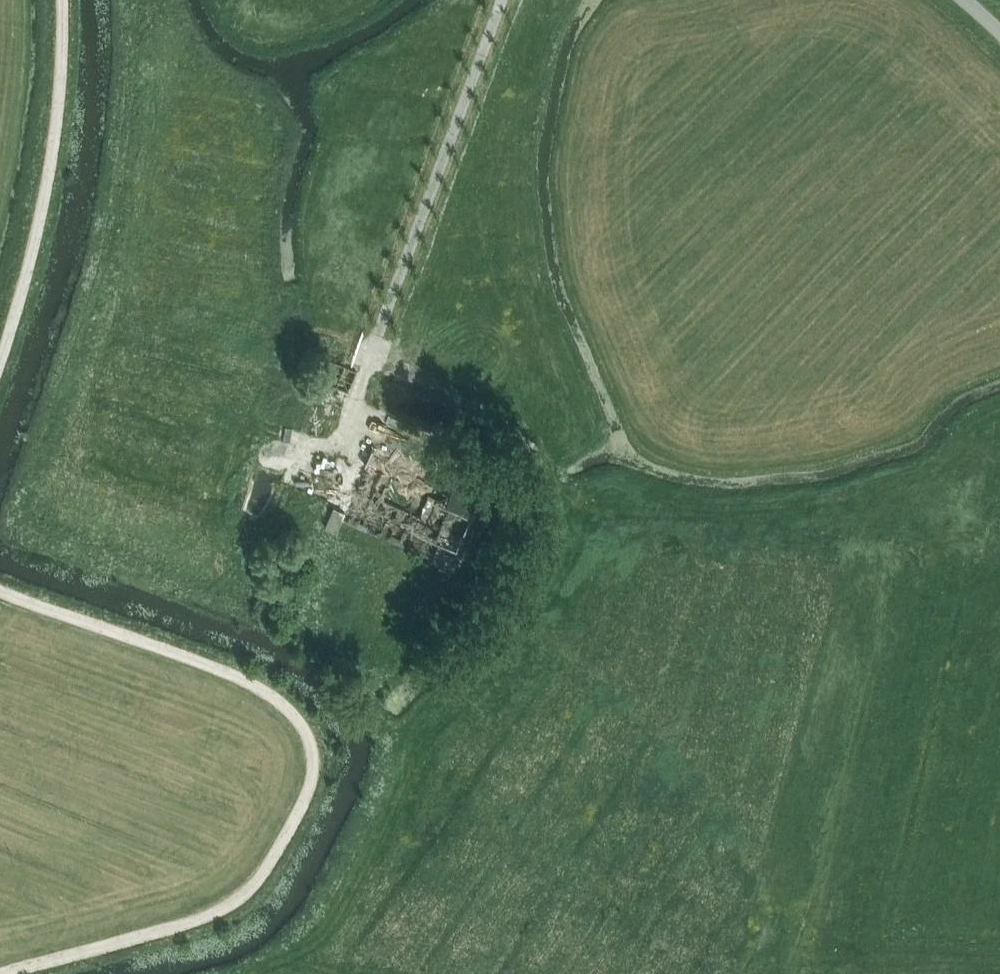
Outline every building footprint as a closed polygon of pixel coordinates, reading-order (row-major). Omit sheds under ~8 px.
[(465,557),(492,493),(379,445),(348,516),(436,553),(439,546),(465,557)]
